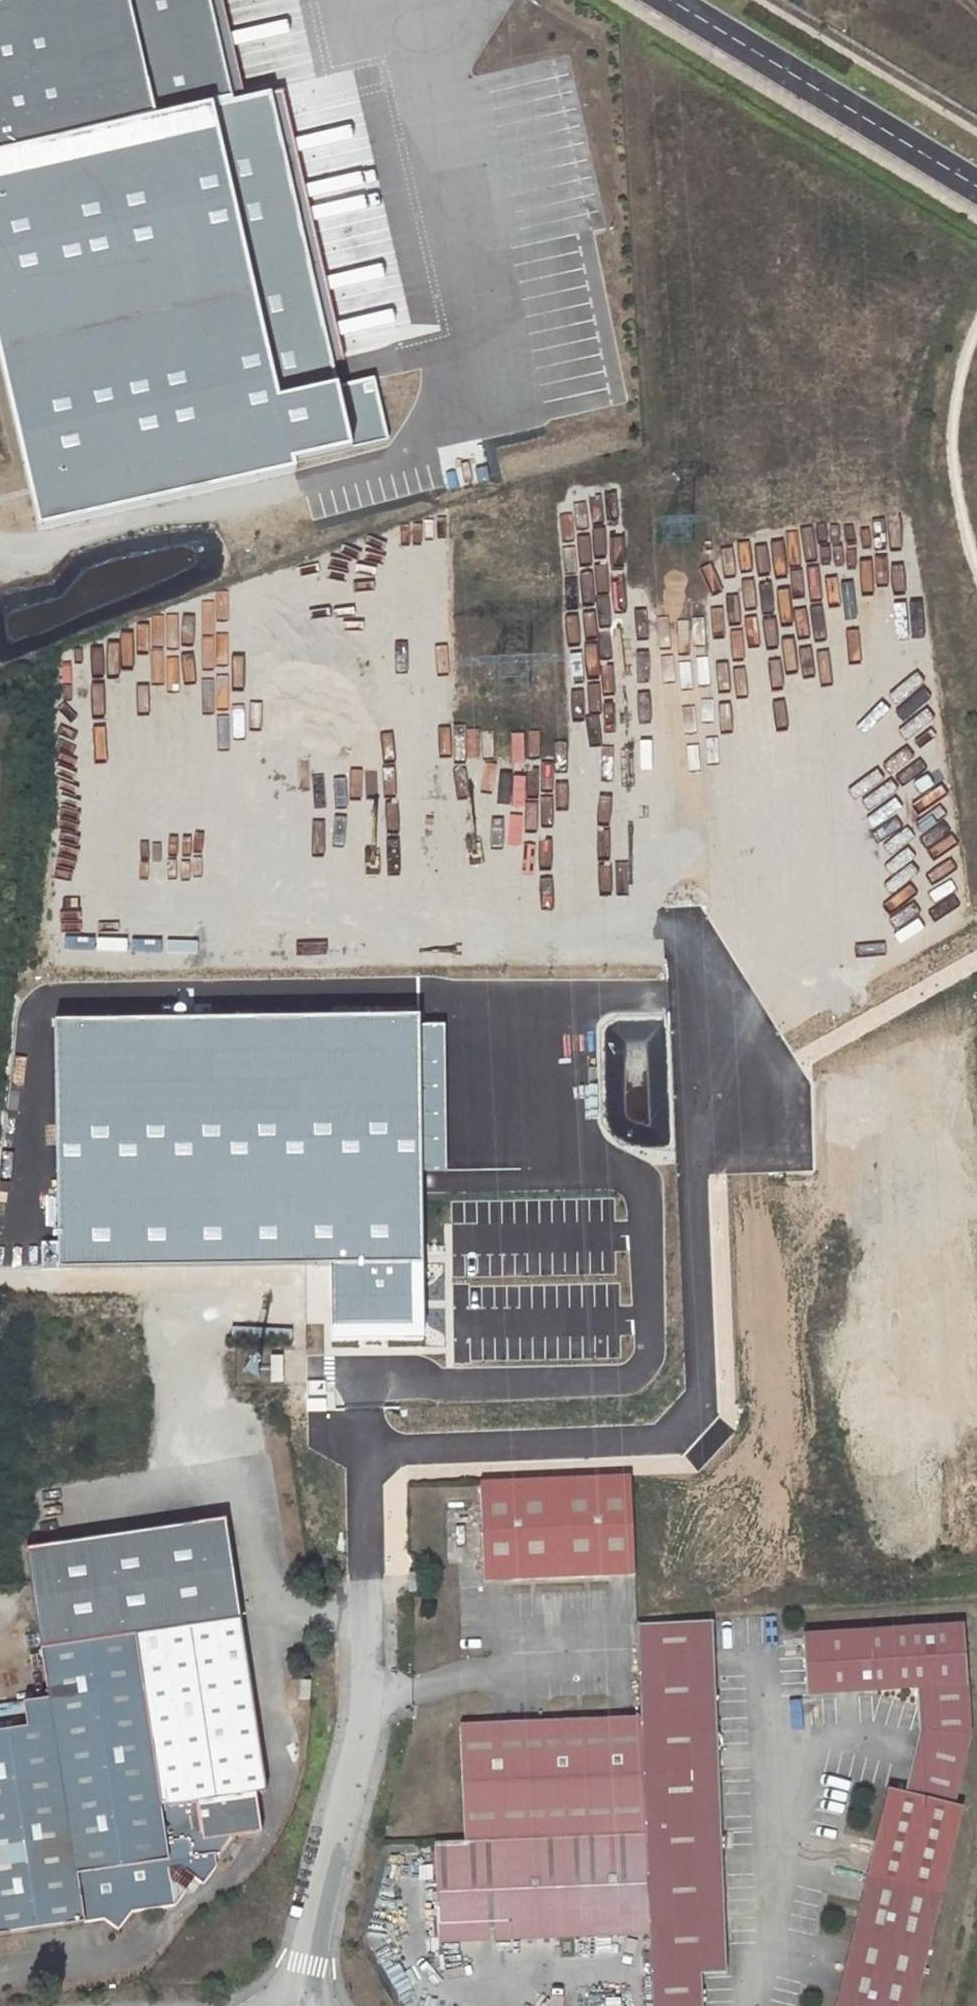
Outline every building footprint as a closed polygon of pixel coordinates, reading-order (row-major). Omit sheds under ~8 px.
[(100,130),(151,118),(171,205),(250,186),(207,0),(0,0),(0,153),(100,130)] [(628,1467),(477,1475),(483,1574),(633,1566),(628,1467)] [(420,1588),(419,1568),(409,1568),(411,1588),(420,1588)] [(721,1839),(725,1839),(725,1826),(721,1826),(713,1610),(687,1611),(637,1613),(641,1709),(645,1827),(648,1927),(651,2005),(702,2005),(701,1963),(726,1962),(721,1839)] [(963,1798),(954,1796),(971,1728),(965,1618),(804,1625),(807,1686),(917,1680),(919,1722),(904,1784),(888,1780),(833,2005),(911,2005),(963,1798)] [(0,1731),(0,1934),(104,1918),(116,1928),(129,1911),(172,1905),(193,1878),(202,1884),(217,1865),(215,1854),(222,1852),(234,1835),(264,1831),(258,1792),(269,1790),(242,1619),(41,1651),(49,1699),(23,1703),(27,1727),(0,1731)] [(313,1680),(302,1679),(301,1698),(312,1698),(313,1680)] [(648,1927),(645,1827),(641,1709),(459,1719),(465,1836),(435,1837),(439,1937),(648,1927)]
